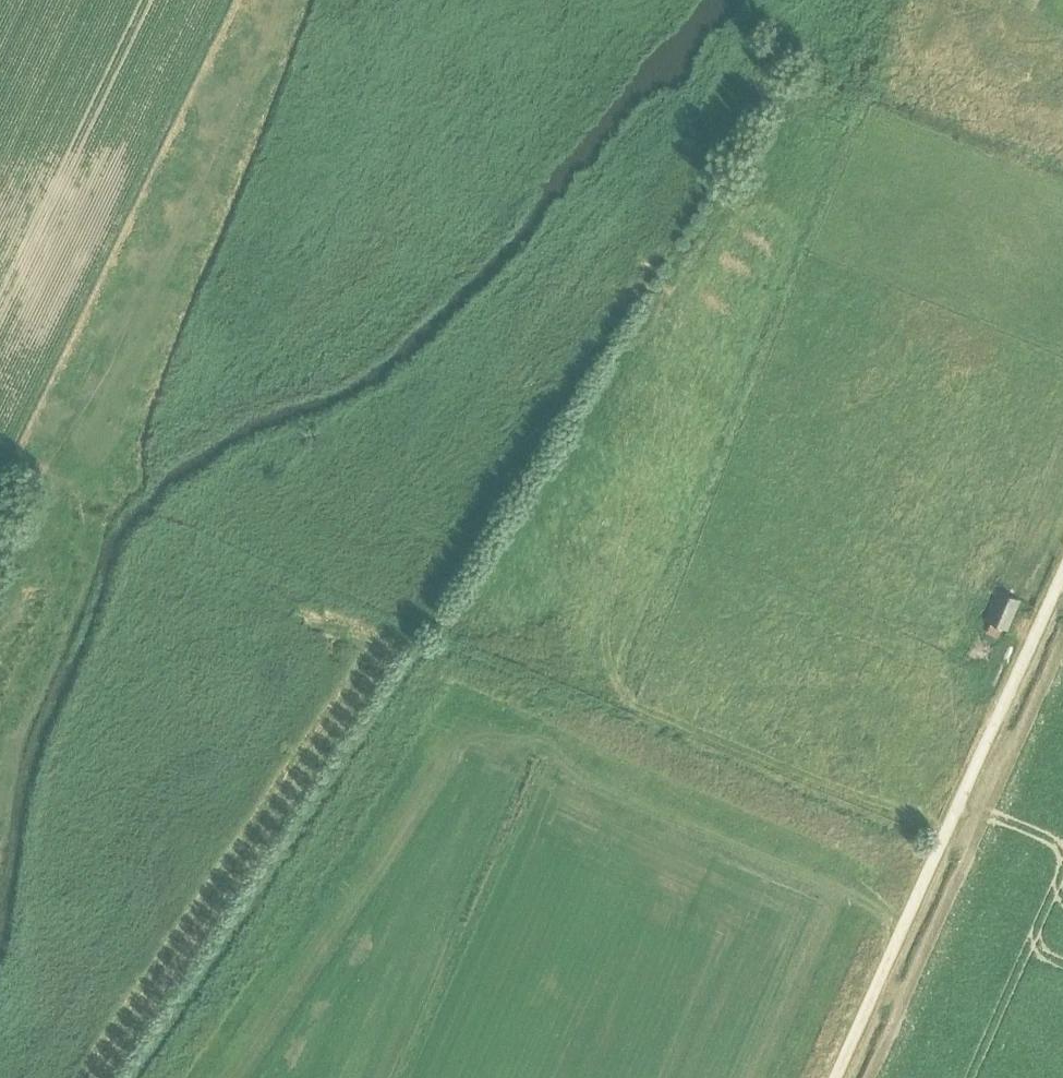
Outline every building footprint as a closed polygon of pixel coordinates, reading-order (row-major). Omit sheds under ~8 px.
[(991,622),(1003,628),(1008,631),(1022,600),(999,590),(986,620),(991,622)] [(1003,628),(991,622),(987,633),(999,638),(1003,628)]
